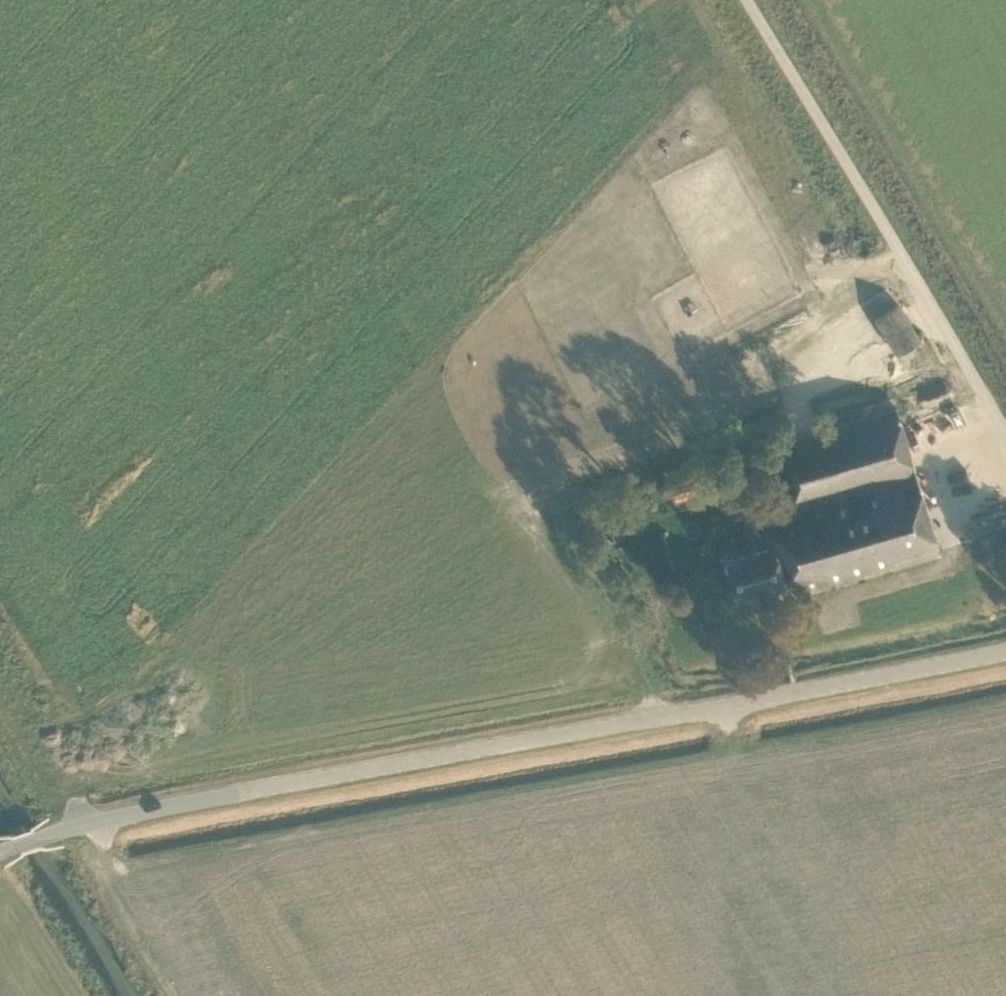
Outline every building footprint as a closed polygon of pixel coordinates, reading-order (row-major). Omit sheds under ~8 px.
[(921,339),(899,303),(875,318),(897,353),(921,339)] [(941,553),(897,406),(771,443),(792,510),(761,520),(769,546),(725,560),(736,599),(750,595),(753,606),(777,599),(774,588),(793,583),(798,598),(812,594),(811,590),(941,553)] [(744,525),(728,530),(731,539),(734,538),(735,540),(748,536),(744,525)] [(999,547),(1005,544),(1005,528),(994,532),(999,547)] [(999,547),(994,532),(980,536),(987,559),(1001,554),(999,547)]
